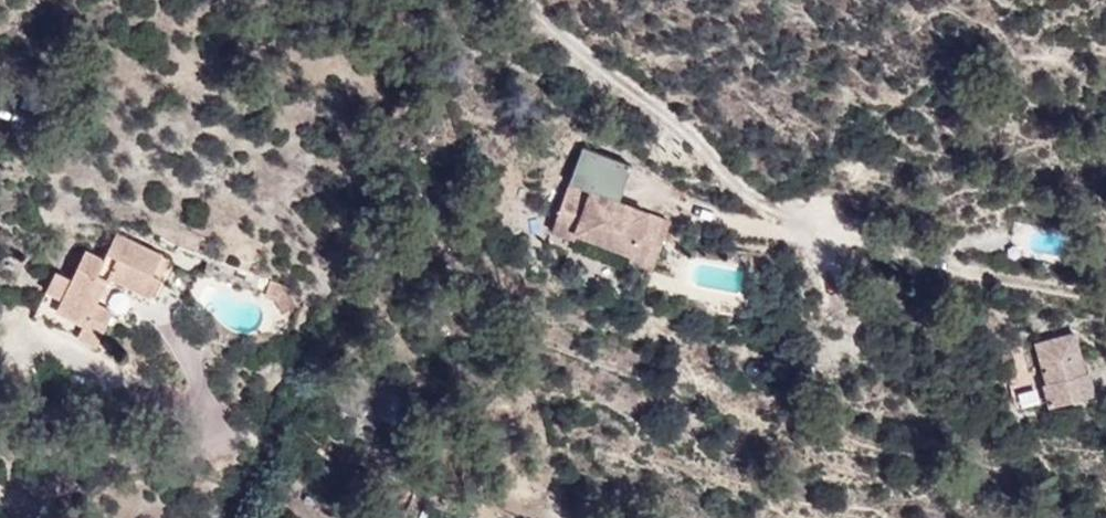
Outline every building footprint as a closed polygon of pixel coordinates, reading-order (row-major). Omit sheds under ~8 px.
[(659,251),(670,222),(569,184),(558,213),(578,221),(574,232),(635,254),(639,244),(659,251)] [(574,232),(578,221),(558,213),(551,231),(572,238),(574,232)] [(113,310),(97,302),(100,296),(105,285),(109,277),(151,296),(160,278),(153,275),(162,256),(117,234),(104,260),(85,251),(72,279),(56,272),(41,304),(57,311),(53,319),(80,331),(78,335),(78,337),(96,345),(113,310)] [(652,269),(659,251),(639,244),(635,254),(633,261),(652,269)] [(160,278),(168,259),(162,256),(153,275),(160,278)] [(265,279),(209,258),(204,273),(260,294),(265,279)] [(298,305),(288,287),(270,281),(266,296),(277,300),(284,314),(298,305)] [(106,298),(111,287),(105,285),(100,296),(106,298)] [(761,311),(762,301),(746,298),(745,309),(761,311)] [(53,319),(57,311),(41,304),(35,315),(78,335),(80,331),(53,319)] [(1084,373),(1074,334),(1037,344),(1047,383),(1045,383),(1050,405),(1093,393),(1088,372),(1084,373)]
